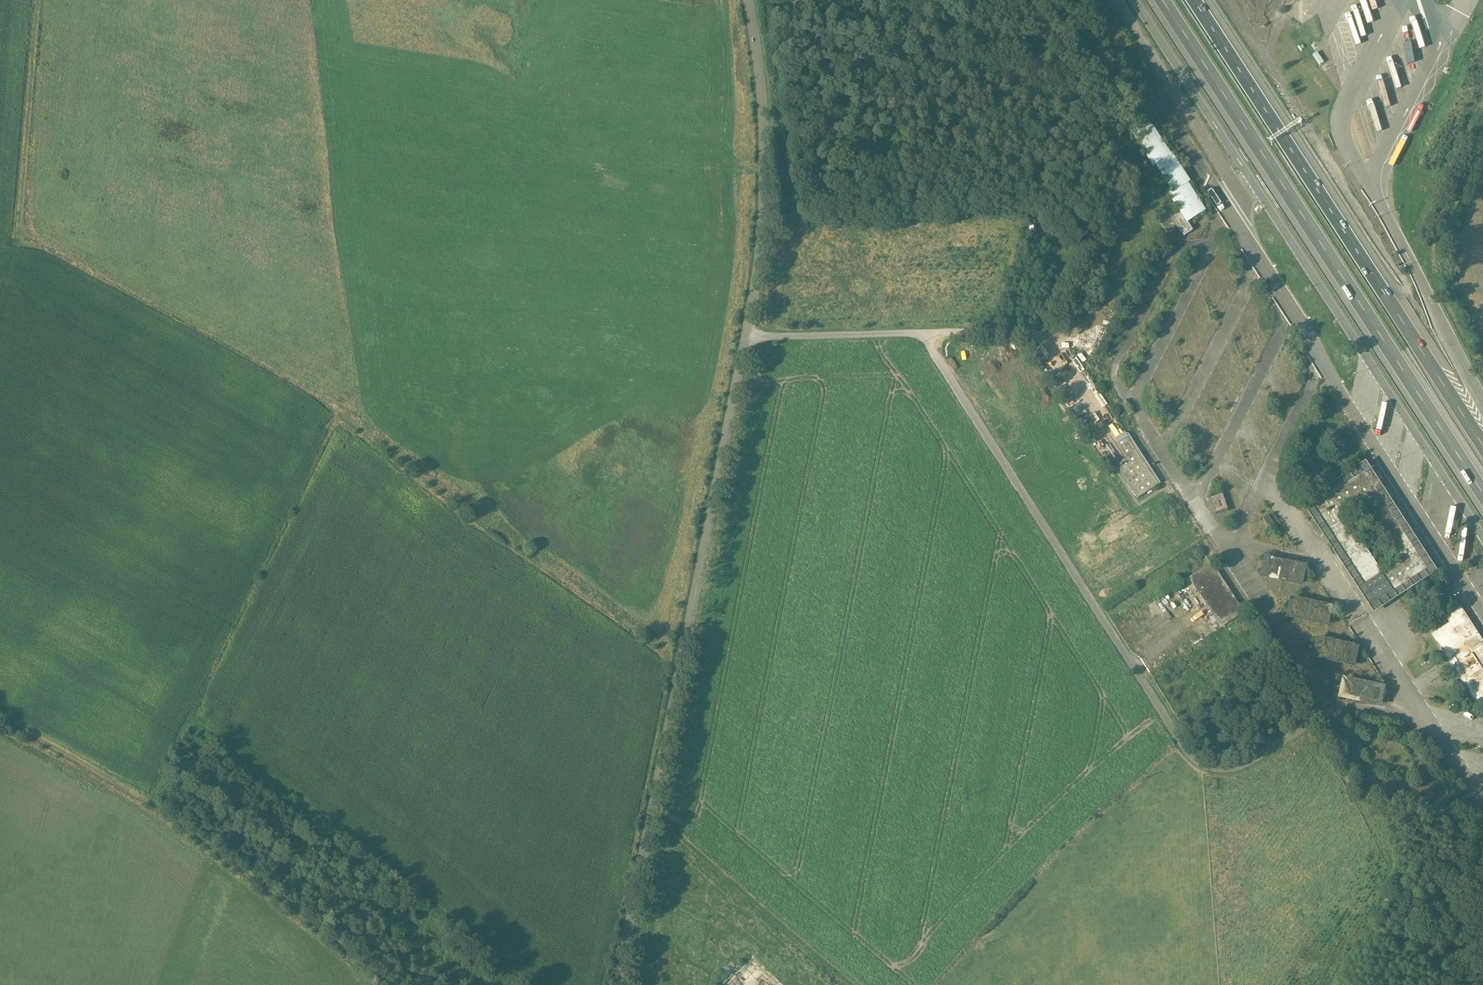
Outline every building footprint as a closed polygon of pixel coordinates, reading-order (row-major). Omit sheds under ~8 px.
[(1367,34),(1359,5),(1352,7),(1361,36),(1367,34)] [(1319,65),(1324,62),(1318,52),(1313,55),(1319,65)] [(1382,126),(1377,114),(1373,116),(1377,128),(1382,126)] [(1189,182),(1171,154),(1170,155),(1149,123),(1132,134),(1153,166),(1155,164),(1173,192),(1169,195),(1179,211),(1171,216),(1168,211),(1156,219),(1167,235),(1178,228),(1183,236),(1192,231),(1187,222),(1205,210),(1187,183),(1189,182)] [(1158,484),(1126,435),(1126,434),(1116,441),(1126,458),(1116,464),(1122,473),(1138,497),(1138,498),(1159,484),(1158,484)] [(1431,569),(1365,468),(1310,504),(1376,605),(1431,569)] [(1226,510),(1222,496),(1210,500),(1215,514),(1226,510)] [(1445,534),(1453,536),(1459,509),(1451,508),(1445,534)] [(1280,531),(1270,515),(1261,521),(1271,536),(1280,531)] [(1264,577),(1308,585),(1311,564),(1268,556),(1264,577)] [(1242,613),(1210,564),(1211,564),(1210,563),(1190,577),(1222,626),(1222,627),(1243,614),(1243,613),(1242,613)] [(1294,597),(1291,619),(1334,625),(1337,604),(1294,597)] [(1459,607),(1456,602),(1450,607),(1453,611),(1459,607)] [(1461,609),(1448,617),(1452,623),(1434,635),(1478,702),(1482,698),(1482,644),(1461,609)] [(1361,664),(1363,642),(1319,637),(1316,658),(1361,664)] [(1386,705),(1390,683),(1346,676),(1342,698),(1386,705)] [(1447,786),(1441,777),(1438,780),(1444,789),(1447,786)]
